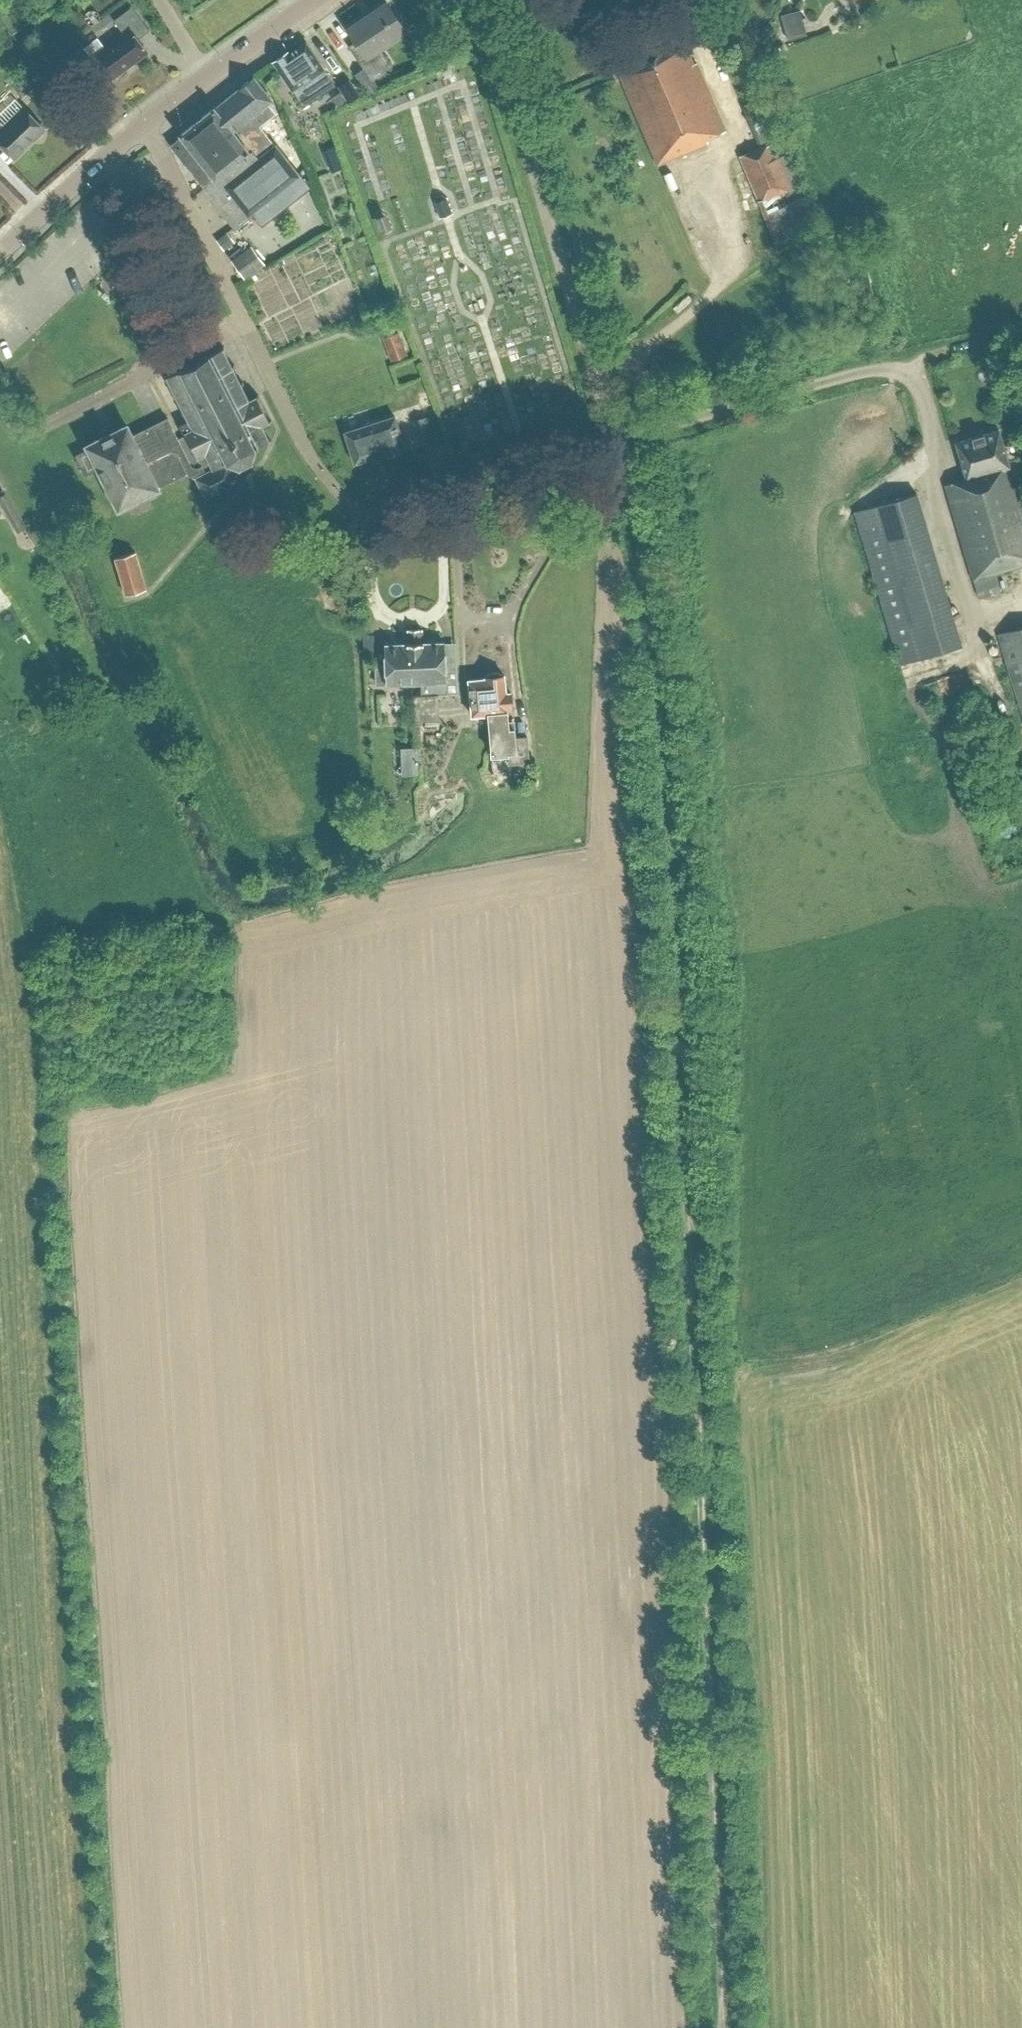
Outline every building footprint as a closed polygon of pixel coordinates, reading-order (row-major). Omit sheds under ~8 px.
[(392,65),(380,46),(406,29),(387,1),(348,27),(357,40),(349,45),(364,67),(355,73),(368,92),(378,86),(372,78),(392,65)] [(124,32),(105,46),(97,36),(84,46),(92,56),(109,79),(148,50),(138,37),(150,28),(132,4),(113,18),(124,32)] [(807,34),(800,9),(781,14),(788,39),(807,34)] [(625,72),(621,74),(658,162),(708,141),(706,138),(725,130),(696,61),(693,62),(685,42),(688,40),(679,20),(614,47),(625,72)] [(288,50),(274,59),(305,105),(336,84),(307,40),(289,51),(288,50)] [(68,61),(57,70),(64,79),(75,70),(68,61)] [(214,105),(213,106),(290,200),(298,193),(289,182),(300,173),(259,123),(274,111),(267,103),(272,98),(254,76),(215,107),(214,105)] [(336,101),(339,106),(349,101),(361,93),(350,78),(340,85),(343,88),(342,88),(346,97),(336,101)] [(332,96),(336,101),(346,97),(342,88),(332,96)] [(781,134),(765,96),(742,106),(758,144),(781,134)] [(14,156),(44,127),(23,106),(4,124),(0,120),(0,141),(14,156)] [(204,186),(235,225),(254,210),(263,221),(290,200),(213,106),(180,133),(181,135),(170,144),(176,151),(187,142),(215,177),(204,186)] [(777,157),(771,143),(740,155),(775,240),(816,223),(790,151),(777,157)] [(441,217),(453,212),(447,196),(442,194),(437,196),(435,200),(441,217)] [(385,208),(374,212),(379,225),(389,222),(385,208)] [(265,264),(251,244),(230,259),(244,279),(265,264)] [(407,354),(398,331),(382,337),(391,360),(407,354)] [(178,395),(185,410),(182,411),(183,414),(186,412),(190,419),(180,424),(185,434),(180,437),(210,494),(237,480),(237,473),(234,473),(228,461),(237,465),(237,468),(242,468),(241,464),(250,459),(252,461),(254,458),(252,456),(255,446),(267,440),(269,442),(271,439),(267,437),(263,428),(270,424),(271,419),(267,417),(257,398),(258,394),(255,393),(254,396),(248,399),(241,384),(243,383),(242,380),(240,382),(232,367),(235,365),(234,363),(231,364),(223,349),(224,345),(222,344),(221,347),(169,374),(166,373),(165,375),(168,377),(177,393),(174,394),(175,397),(178,395)] [(380,455),(406,447),(395,414),(345,431),(355,461),(380,453),(380,455)] [(435,438),(428,415),(414,419),(421,443),(435,438)] [(158,485),(186,470),(188,474),(196,477),(205,496),(210,494),(180,437),(179,437),(169,417),(134,435),(128,423),(88,444),(90,448),(77,454),(86,472),(98,466),(119,506),(158,486),(158,485)] [(973,577),(995,571),(1021,563),(1021,504),(1011,465),(1010,466),(999,429),(956,441),(967,478),(946,484),(973,577)] [(917,492),(855,510),(900,663),(962,645),(917,492)] [(115,557),(125,594),(145,589),(135,552),(115,557)] [(1001,591),(995,571),(973,577),(979,597),(1001,591)] [(998,633),(1021,711),(1021,625),(998,633)] [(421,681),(421,694),(438,693),(458,692),(456,657),(457,657),(456,639),(445,640),(423,641),(422,628),(406,628),(407,642),(385,643),(386,664),(377,665),(378,683),(421,681)] [(472,715),(488,713),(508,711),(507,706),(512,706),(510,691),(506,691),(504,674),(503,674),(503,672),(497,670),(492,671),(486,674),(486,676),(484,676),(484,677),(469,678),(472,715)] [(438,693),(421,694),(413,694),(415,720),(439,719),(438,693)] [(528,734),(515,736),(514,727),(509,727),(508,711),(488,713),(492,753),(508,751),(509,763),(530,762),(528,734)] [(437,722),(439,736),(453,734),(451,720),(437,722)] [(418,746),(401,747),(403,775),(419,774),(418,746)]
